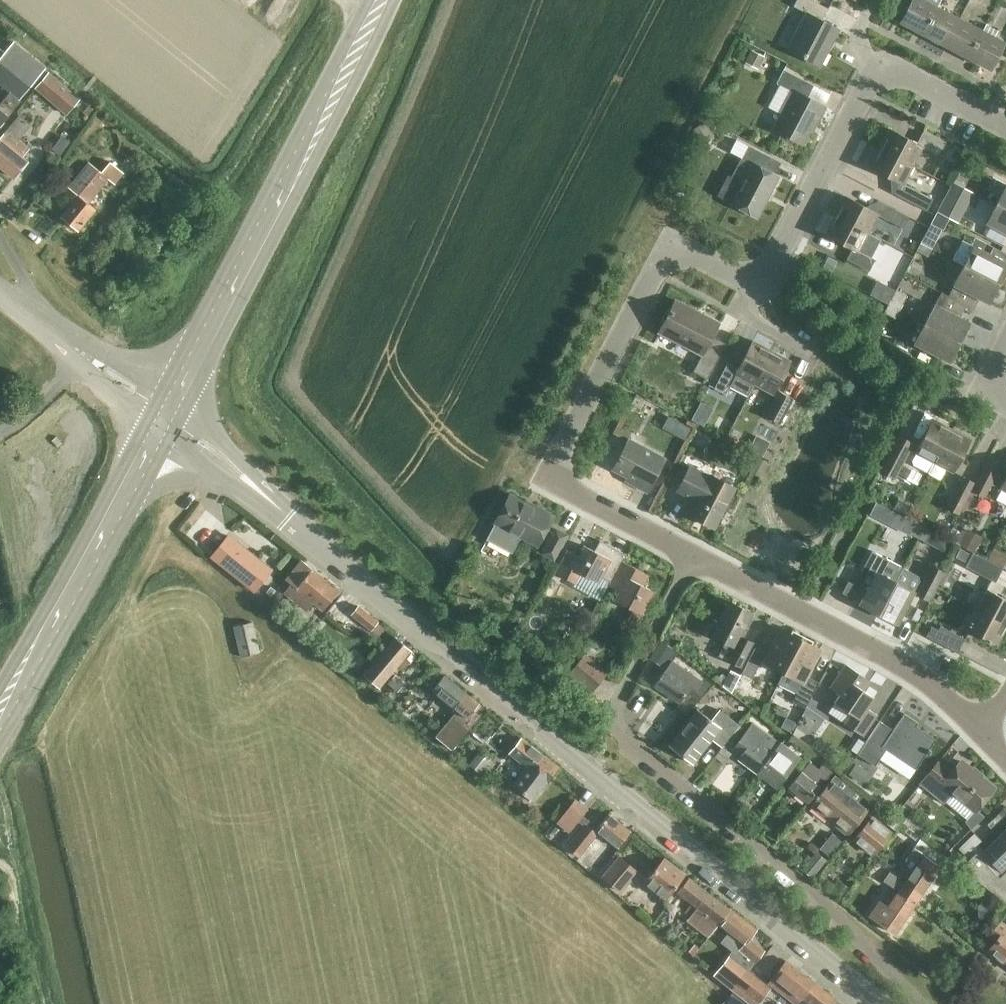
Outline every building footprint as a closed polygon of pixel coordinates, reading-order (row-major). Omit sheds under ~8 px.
[(810,0),(795,0),(792,6),(805,13),(786,49),(818,65),(837,29),(820,21),(827,8),(810,0)] [(936,6),(926,0),(910,0),(899,22),(921,34),(936,6)] [(944,45),(958,17),(936,6),(921,34),(944,45)] [(980,28),(983,23),(971,17),(968,22),(958,17),(944,45),(966,57),(980,28)] [(1003,40),(994,36),(997,31),(985,24),(982,29),(980,28),(966,57),(989,69),(1003,40)] [(767,41),(763,49),(772,54),(776,46),(767,41)] [(20,101),(18,99),(43,68),(12,42),(0,57),(0,68),(8,75),(1,85),(9,92),(0,103),(0,125),(20,101)] [(757,69),(764,56),(750,50),(744,63),(757,69)] [(767,106),(781,114),(773,128),(801,142),(808,129),(810,130),(822,106),(805,97),(812,85),(781,69),(774,82),(778,84),(767,106)] [(48,73),(35,88),(66,114),(79,99),(48,73)] [(92,108),(88,105),(82,113),(86,116),(92,108)] [(14,177),(27,161),(21,157),(28,149),(17,140),(29,125),(19,116),(0,139),(0,166),(14,177)] [(703,122),(691,130),(701,146),(713,138),(703,122)] [(745,146),(751,133),(738,127),(732,140),(745,146)] [(879,148),(912,165),(921,147),(938,156),(944,144),(921,132),(916,143),(889,129),(879,148)] [(772,174),(778,163),(746,146),(740,157),(749,162),(739,182),(726,176),(718,192),(730,198),(728,202),(755,216),(777,176),(772,174)] [(903,183),(912,165),(879,148),(869,167),(896,181),(890,192),(926,210),(932,198),(903,183)] [(77,195),(61,216),(78,230),(95,209),(87,203),(107,179),(114,185),(124,174),(109,162),(100,172),(89,162),(68,188),(77,195)] [(963,187),(967,179),(956,173),(952,181),(963,187)] [(180,179),(175,187),(184,194),(189,186),(180,179)] [(943,199),(936,212),(947,218),(957,223),(974,192),(963,187),(952,181),(943,199)] [(1005,208),(1005,184),(996,203),(1005,208)] [(834,215),(868,233),(877,215),(903,228),(909,216),(877,200),(872,210),(844,196),(834,215)] [(996,203),(986,222),(1005,233),(1005,208),(996,203)] [(931,249),(947,218),(936,212),(920,243),(931,249)] [(858,251),(868,233),(834,215),(824,234),(851,249),(846,259),(868,271),(875,259),(858,251)] [(153,220),(142,235),(148,239),(159,224),(153,220)] [(951,259),(963,265),(998,283),(1005,268),(1005,254),(992,246),(974,237),(971,244),(962,239),(952,259),(951,259)] [(927,256),(931,249),(920,243),(916,250),(927,256)] [(828,258),(823,266),(832,271),(836,262),(828,258)] [(124,264),(120,271),(129,276),(133,270),(124,264)] [(963,265),(947,296),(961,303),(965,306),(972,310),(979,298),(988,303),(998,283),(963,265)] [(880,282),(874,294),(887,301),(893,289),(880,282)] [(934,304),(924,324),(958,342),(969,322),(959,317),(965,306),(961,303),(947,296),(940,292),(934,304)] [(898,310),(902,303),(891,297),(887,305),(898,310)] [(718,322),(674,300),(658,331),(701,354),(692,371),(706,378),(725,343),(711,336),(718,322)] [(894,318),(898,310),(887,305),(883,312),(894,318)] [(924,324),(914,343),(948,361),(958,342),(924,324)] [(753,384),(771,351),(752,341),(738,367),(727,362),(713,388),(725,394),(735,374),(753,384)] [(771,351),(753,384),(773,394),(790,361),(771,351)] [(655,406),(659,391),(637,385),(633,400),(655,406)] [(779,423),(792,398),(779,391),(765,416),(779,423)] [(700,401),(690,418),(703,425),(712,407),(700,401)] [(933,462),(951,429),(932,419),(914,452),(915,453),(911,460),(912,465),(927,472),(933,462)] [(678,423),(672,435),(683,441),(690,429),(678,423)] [(951,429),(933,462),(953,472),(970,439),(951,429)] [(755,434),(748,448),(762,455),(769,441),(755,434)] [(894,478),(912,442),(898,435),(879,470),(894,478)] [(647,492),(664,458),(627,439),(611,469),(633,480),(631,483),(647,492)] [(983,496),(1000,464),(988,458),(972,490),(983,496)] [(713,527),(734,488),(709,475),(709,476),(689,466),(676,490),(696,500),(689,514),(713,527)] [(957,514),(974,482),(962,476),(946,508),(957,514)] [(511,552),(519,536),(537,546),(553,515),(533,504),(532,506),(509,494),(494,522),(495,523),(486,539),(511,552)] [(917,538),(923,527),(915,522),(910,534),(917,538)] [(917,538),(925,542),(931,530),(923,527),(917,538)] [(974,552),(982,537),(966,528),(963,533),(960,532),(961,531),(952,527),(946,538),(974,552)] [(567,534),(555,528),(542,553),(553,559),(567,534)] [(255,590),(271,570),(227,535),(211,555),(255,590)] [(753,536),(749,545),(757,549),(762,540),(753,536)] [(622,561),(626,554),(599,540),(594,550),(583,545),(578,555),(567,550),(555,573),(573,583),(579,572),(597,582),(600,576),(610,582),(622,561)] [(960,548),(955,556),(967,562),(971,554),(960,548)] [(987,560),(1002,568),(1005,560),(1005,556),(993,549),(987,560)] [(897,582),(904,568),(871,551),(861,571),(872,577),(859,603),(878,613),(894,581),(897,582)] [(972,552),(971,554),(967,562),(964,566),(994,582),(1002,568),(987,560),(972,552)] [(291,584),(284,593),(306,612),(314,603),(322,610),(338,591),(301,559),(285,578),(291,584)] [(648,574),(622,561),(610,582),(608,585),(618,591),(614,600),(632,609),(628,618),(640,624),(647,612),(643,609),(653,591),(642,585),(648,574)] [(931,564),(915,594),(928,601),(944,571),(931,564)] [(896,623),(913,591),(919,580),(918,576),(905,569),(904,568),(897,582),(894,581),(878,613),(896,623)] [(825,593),(852,602),(859,582),(832,573),(825,593)] [(1005,624),(1005,600),(984,588),(973,607),(1005,624)] [(740,666),(752,642),(740,636),(752,613),(729,601),(711,635),(725,642),(718,655),(740,666)] [(1005,626),(1005,624),(973,607),(963,626),(997,644),(1005,626)] [(372,622),(359,613),(354,620),(364,630),(372,622)] [(318,623),(328,631),(334,624),(324,616),(318,623)] [(259,652),(252,621),(232,626),(239,657),(259,652)] [(957,652),(964,638),(940,625),(932,639),(957,652)] [(783,672),(800,638),(781,628),(764,662),(783,672)] [(411,649),(396,636),(364,673),(379,686),(411,649)] [(818,682),(805,675),(819,648),(800,638),(783,672),(802,682),(791,702),(804,709),(818,682)] [(660,640),(648,659),(662,667),(673,649),(660,640)] [(751,678),(763,652),(754,647),(741,673),(751,678)] [(567,656),(560,652),(556,658),(563,662),(567,656)] [(568,674),(590,692),(606,672),(584,654),(568,674)] [(702,681),(672,661),(655,685),(679,701),(687,690),(693,694),(702,681)] [(862,735),(876,714),(866,707),(873,697),(863,691),(870,681),(845,664),(829,687),(839,694),(834,702),(851,714),(844,723),(862,735)] [(729,670),(722,685),(730,692),(739,675),(729,670)] [(395,675),(388,683),(397,691),(404,683),(395,675)] [(480,705),(444,675),(432,689),(457,710),(435,735),(451,749),(480,717),(474,712),(480,705)] [(415,724),(427,709),(414,697),(401,712),(415,724)] [(696,709),(668,745),(692,763),(711,738),(721,746),(737,724),(719,710),(711,720),(696,709)] [(915,769),(935,739),(915,726),(917,722),(903,713),(892,729),(879,721),(857,754),(874,766),(885,749),(915,769)] [(785,718),(780,727),(789,732),(794,723),(785,718)] [(758,773),(780,744),(751,723),(734,746),(743,752),(738,759),(758,773)] [(559,768),(521,738),(509,753),(527,767),(512,786),(532,802),(551,778),(549,777),(554,771),(556,772),(559,768)] [(777,787),(794,763),(798,766),(807,755),(792,742),(787,748),(781,743),(780,744),(758,773),(777,787)] [(721,746),(713,756),(723,764),(731,753),(721,746)] [(492,757),(481,749),(470,764),(480,772),(492,757)] [(975,809),(992,788),(960,761),(950,773),(937,762),(920,783),(943,802),(952,791),(975,809)] [(808,762),(788,787),(807,802),(827,777),(808,762)] [(855,764),(848,774),(860,782),(867,772),(855,764)] [(828,820),(853,789),(834,774),(809,805),(828,820)] [(853,789),(828,820),(847,835),(867,810),(857,801),(861,796),(853,789)] [(914,791),(904,803),(912,810),(921,798),(914,791)] [(587,809),(574,799),(556,821),(569,832),(587,809)] [(796,821),(807,809),(799,802),(788,814),(796,821)] [(903,804),(891,818),(899,824),(910,810),(903,804)] [(599,831),(618,847),(631,831),(609,814),(601,823),(591,815),(566,845),(579,856),(599,831)] [(865,824),(853,838),(872,854),(889,832),(871,818),(866,824),(865,824)] [(983,853),(980,850),(968,861),(961,868),(1005,902),(1005,830),(983,853)] [(973,834),(957,849),(968,861),(980,850),(976,845),(980,841),(973,834)] [(897,892),(914,903),(939,866),(913,849),(898,871),(908,877),(898,891),(897,892)] [(825,860),(815,852),(804,866),(813,874),(825,860)] [(622,891),(638,872),(619,856),(602,875),(622,891)] [(665,899),(669,895),(685,874),(664,858),(644,882),(665,899)] [(908,877),(898,871),(898,872),(892,868),(882,881),(898,891),(908,877)] [(718,923),(729,909),(688,877),(667,903),(674,908),(676,906),(683,896),(697,907),(689,916),(687,920),(708,936),(718,923)] [(838,878),(828,889),(839,898),(848,887),(838,878)] [(894,932),(914,903),(897,892),(888,906),(879,900),(869,915),(894,932)] [(676,906),(689,916),(697,907),(683,896),(676,906)] [(760,980),(747,971),(763,950),(748,939),(755,930),(729,909),(718,923),(728,932),(720,942),(731,951),(726,958),(742,970),(729,987),(744,1000),(760,980)] [(1001,922),(990,936),(996,941),(989,950),(1005,963),(1005,926),(1001,922)] [(797,969),(786,960),(769,982),(797,1003),(802,998),(803,999),(815,983),(797,969)] [(744,1000),(750,1003),(752,1003),(769,988),(760,980),(744,1000)] [(835,999),(815,983),(803,999),(802,998),(797,1003),(831,1003),(835,999)] [(728,1003),(743,1003),(737,994),(726,1001),(728,1003)]
